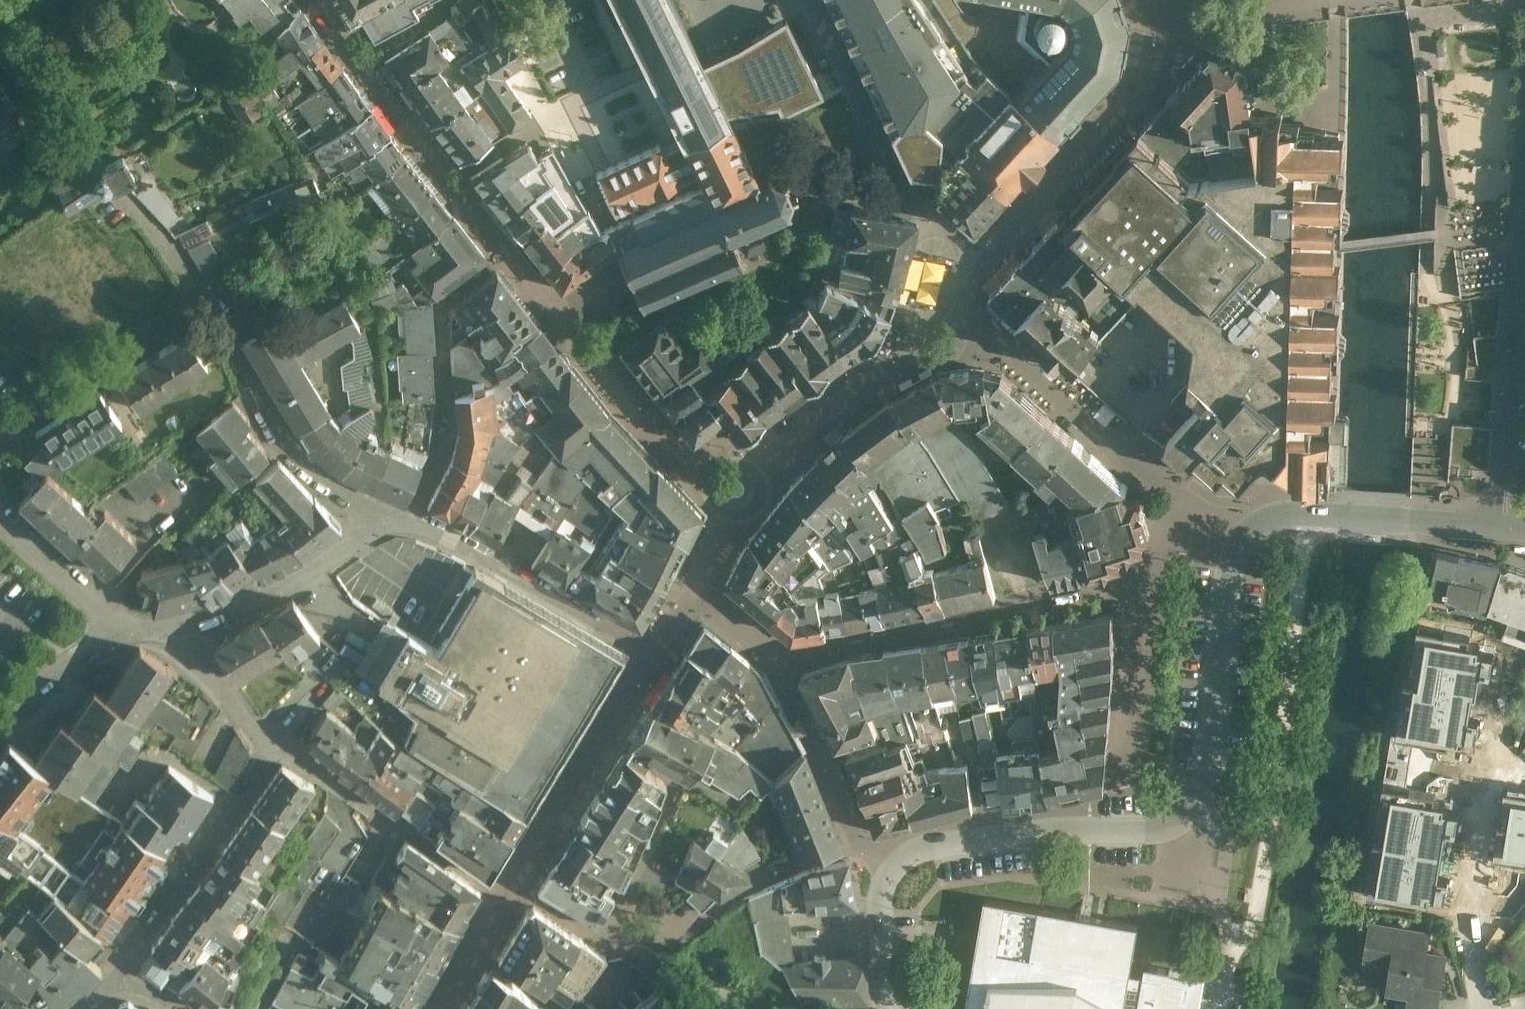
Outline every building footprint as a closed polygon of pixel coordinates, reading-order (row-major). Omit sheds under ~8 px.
[(238,15),(246,9),(261,29),(270,22),(271,25),(273,29),(276,32),(281,34),(300,10),(292,0),(226,0),(238,15)] [(348,27),(371,14),(395,0),(332,0),(348,27)] [(371,14),(374,19),(372,21),(379,33),(386,29),(388,34),(419,17),(409,0),(395,0),(371,14)] [(494,0),(469,0),(471,6),(433,32),(429,34),(448,63),(471,50),(476,58),(509,39),(500,12),(494,0)] [(570,11),(591,0),(564,0),(570,11)] [(728,115),(701,64),(670,0),(611,0),(683,148),(665,157),(660,148),(598,179),(616,216),(667,190),(673,203),(704,187),(711,206),(760,184),(731,124),(728,115)] [(940,136),(923,122),(970,72),(976,64),(971,60),(932,0),(825,0),(906,173),(936,176),(940,136)] [(1023,0),(932,0),(971,60),(976,64),(988,75),(1014,98),(1047,62),(1039,54),(1036,57),(1016,39),(1020,11),(1024,12),(1026,1),(1023,0)] [(1026,1),(1024,12),(1020,11),(1016,39),(1036,57),(1039,54),(1047,62),(1014,98),(1055,136),(1116,69),(1118,66),(1126,26),(1126,22),(1118,0),(1023,0),(1026,1)] [(290,51),(271,66),(281,78),(323,45),(300,10),(281,34),(279,37),(278,36),(268,50),(276,57),(286,47),(290,51)] [(701,64),(728,115),(777,105),(781,115),(784,114),(820,95),(823,93),(785,17),(740,45),(716,57),(701,64)] [(429,34),(386,63),(404,90),(437,70),(448,63),(429,34)] [(476,58),(463,66),(483,94),(511,133),(532,119),(503,78),(525,63),(509,39),(476,58)] [(281,78),(271,86),(280,99),(287,94),(292,90),(297,86),(297,87),(311,76),(317,83),(313,86),(317,91),(343,71),(323,45),(281,78)] [(483,94),(463,66),(476,58),(471,50),(448,63),(437,70),(450,89),(463,107),(483,94)] [(1213,53),(1172,98),(1191,115),(1195,137),(1254,129),(1253,114),(1247,64),(1213,53)] [(403,91),(417,110),(450,89),(437,70),(404,90),(403,91)] [(343,71),(317,91),(305,99),(297,104),(313,127),(359,94),(343,71)] [(936,132),(940,136),(1003,193),(1055,136),(1014,98),(988,75),(981,82),(970,72),(923,122),(936,132)] [(253,96),(260,92),(251,79),(228,95),(243,116),(259,104),(253,96)] [(292,90),(287,94),(293,107),(297,104),(305,99),(297,87),(297,86),(292,90)] [(450,89),(417,110),(430,129),(463,107),(450,89)] [(359,94),(313,127),(323,144),(371,113),(359,94)] [(511,133),(483,94),(463,107),(478,126),(494,145),(511,133)] [(6,96),(0,101),(0,154),(31,134),(6,96)] [(1330,438),(1331,417),(1332,417),(1344,135),(1340,135),(1288,134),(1288,128),(1283,128),(1283,115),(1253,114),(1254,129),(1195,137),(1191,115),(1172,98),(1141,131),(1193,178),(1299,164),(1287,448),(1281,459),(1287,474),(1301,488),(1302,464),(1330,438)] [(430,129),(445,148),(478,126),(463,107),(430,129)] [(323,144),(314,151),(323,165),(381,126),(371,113),(323,144)] [(381,126),(323,165),(332,178),(332,179),(391,140),(381,126)] [(494,145),(478,126),(445,148),(461,167),(494,145)] [(1235,278),(1200,317),(1197,339),(1190,387),(1187,384),(1172,401),(1189,417),(1165,444),(1190,466),(1199,459),(1220,478),(1228,471),(1242,485),(1267,457),(1275,464),(1281,459),(1287,448),(1299,164),(1193,178),(1141,131),(1107,168),(1235,278)] [(972,229),(1003,193),(940,136),(936,176),(935,196),(972,229)] [(391,140),(332,179),(332,178),(325,184),(328,189),(327,189),(340,213),(358,199),(360,198),(365,194),(406,162),(391,140)] [(528,148),(474,184),(487,200),(507,183),(537,161),(528,148)] [(105,167),(96,152),(79,161),(80,163),(69,171),(76,179),(55,194),(68,214),(83,203),(113,188),(113,189),(124,183),(134,177),(134,176),(123,157),(105,167)] [(537,161),(507,183),(487,200),(523,245),(546,226),(550,232),(572,216),(575,222),(588,214),(574,191),(553,153),(538,161),(537,161)] [(360,198),(358,199),(370,215),(377,209),(395,232),(435,199),(406,162),(365,194),(360,198)] [(1235,278),(1107,168),(1060,219),(1140,294),(1143,290),(1197,339),(1200,317),(1235,278)] [(171,208),(144,171),(134,176),(134,177),(124,183),(158,219),(171,208)] [(760,184),(711,206),(704,187),(673,203),(632,222),(633,223),(608,234),(616,252),(641,308),(646,306),(648,311),(651,310),(649,304),(666,297),(668,302),(671,301),(669,295),(684,288),(687,294),(690,292),(688,287),(703,280),(705,285),(708,284),(706,279),(721,272),(723,277),(726,276),(724,271),(740,263),(745,267),(747,263),(741,260),(730,240),(741,235),(744,241),(748,239),(745,233),(756,228),(759,234),(763,232),(760,226),(771,221),(774,226),(777,224),(774,219),(784,215),(789,219),(791,217),(786,212),(790,201),(797,201),(797,196),(790,197),(785,187),(790,181),(787,179),(782,184),(771,180),(771,173),(767,173),(767,180),(760,184)] [(310,174),(250,201),(256,213),(272,206),(275,214),(320,194),(310,174)] [(435,199),(395,232),(407,247),(413,243),(419,250),(419,251),(454,223),(435,199)] [(241,206),(232,210),(236,218),(245,214),(241,206)] [(876,244),(906,254),(914,221),(910,220),(852,211),(835,207),(829,241),(876,244)] [(601,237),(588,214),(579,221),(590,242),(601,237)] [(1028,256),(1048,275),(1059,286),(1067,278),(1093,302),(1089,305),(1111,325),(1140,294),(1060,219),(1028,256)] [(550,232),(546,226),(523,245),(546,273),(579,247),(590,242),(579,221),(556,240),(550,232)] [(205,222),(175,236),(175,237),(178,236),(184,247),(203,238),(201,236),(210,231),(205,222)] [(437,303),(486,264),(454,223),(419,251),(419,250),(408,258),(409,259),(396,269),(396,270),(404,279),(413,272),(429,292),(437,303)] [(579,247),(546,273),(563,294),(572,286),(594,268),(593,268),(612,256),(616,252),(608,234),(604,236),(601,237),(590,242),(579,247)] [(391,235),(365,255),(374,277),(382,274),(388,276),(396,270),(396,269),(409,259),(408,258),(391,235)] [(1507,240),(1455,252),(1460,294),(1504,288),(1507,240)] [(829,241),(825,258),(840,261),(864,266),(898,284),(906,254),(876,244),(829,241)] [(210,242),(188,251),(209,285),(228,273),(210,242)] [(1011,316),(1048,275),(1028,256),(989,298),(1011,316)] [(838,277),(840,261),(825,258),(822,274),(828,275),(838,277)] [(864,266),(859,280),(893,300),(898,284),(864,266)] [(888,314),(893,300),(859,280),(845,279),(838,277),(828,275),(822,274),(817,272),(814,282),(824,286),(826,283),(888,314)] [(1031,334),(1060,301),(1050,296),(1059,286),(1048,275),(1011,316),(1031,334)] [(477,330),(515,298),(498,278),(465,305),(466,306),(452,317),(452,346),(469,335),(477,330)] [(248,281),(227,291),(233,301),(254,291),(248,281)] [(806,305),(847,357),(859,349),(859,350),(871,340),(882,328),(881,328),(888,314),(826,283),(824,286),(818,300),(810,293),(800,301),(806,305)] [(0,287),(0,356),(17,383),(48,364),(0,287)] [(407,332),(434,331),(432,307),(437,303),(429,292),(414,303),(404,289),(396,294),(373,303),(379,317),(401,309),(402,312),(403,311),(403,312),(405,312),(407,332)] [(254,291),(233,301),(239,311),(254,335),(274,323),(254,291)] [(513,353),(539,330),(515,298),(477,330),(486,340),(482,343),(482,349),(485,353),(491,354),(494,351),(503,361),(513,353)] [(1060,301),(1031,334),(1069,370),(1100,338),(1060,301)] [(283,339),(274,323),(254,335),(244,341),(262,371),(282,404),(298,429),(328,411),(300,365),(350,337),(361,331),(345,303),(297,331),(284,338),(283,339)] [(806,305),(786,322),(826,374),(847,357),(806,305)] [(254,335),(239,311),(229,317),(244,341),(254,335)] [(675,313),(655,330),(628,351),(622,355),(658,400),(698,372),(713,360),(675,313)] [(288,315),(274,323),(284,338),(297,331),(288,315)] [(765,337),(806,390),(826,374),(786,322),(776,330),(772,325),(767,324),(763,326),(764,332),(766,335),(768,335),(765,337)] [(737,345),(785,406),(806,390),(765,337),(759,329),(737,345)] [(350,409),(336,420),(328,411),(298,429),(313,454),(329,467),(341,476),(358,484),(373,491),(390,453),(361,441),(360,440),(374,416),(369,407),(375,402),(370,380),(362,380),(360,363),(371,357),(364,330),(361,331),(350,337),(353,343),(354,357),(341,365),(343,388),(347,388),(350,409)] [(517,378),(555,350),(539,330),(513,353),(517,357),(509,365),(491,375),(492,389),(505,384),(511,382),(517,378)] [(434,331),(407,332),(408,356),(432,355),(435,354),(434,331)] [(186,333),(119,377),(139,407),(205,363),(186,333)] [(455,403),(492,389),(491,375),(466,343),(471,338),(469,335),(452,346),(455,403)] [(1499,336),(1474,338),(1477,367),(1466,368),(1466,380),(1495,381),(1499,336)] [(717,359),(764,422),(785,406),(737,345),(717,359)] [(536,396),(570,370),(555,350),(517,378),(524,387),(527,385),(536,396)] [(408,356),(398,356),(400,391),(402,391),(403,404),(410,403),(435,402),(432,355),(408,356)] [(702,378),(721,403),(712,411),(721,422),(738,444),(764,422),(717,359),(713,360),(698,372),(702,378)] [(945,372),(936,376),(956,411),(981,409),(980,403),(986,402),(986,395),(989,391),(986,370),(972,368),(959,370),(945,372)] [(526,403),(543,426),(586,390),(570,370),(536,396),(526,403)] [(1010,457),(1014,452),(1048,415),(1002,374),(986,370),(989,391),(993,411),(980,422),(976,425),(1010,457)] [(698,372),(658,400),(675,421),(704,399),(693,386),(702,378),(698,372)] [(893,399),(920,433),(961,498),(963,502),(970,497),(976,520),(1008,500),(956,411),(936,376),(893,399)] [(492,389),(455,403),(459,435),(452,462),(445,478),(470,491),(471,490),(478,477),(493,488),(507,465),(520,448),(504,439),(499,432),(495,403),(519,394),(517,392),(513,394),(505,384),(492,389)] [(630,485),(687,545),(701,516),(651,464),(610,420),(586,390),(543,426),(538,430),(557,453),(532,487),(519,506),(556,532),(564,519),(587,536),(599,522),(596,520),(610,504),(617,498),(630,485)] [(99,391),(37,433),(45,446),(57,463),(57,464),(119,422),(99,391)] [(230,399),(195,429),(216,455),(210,460),(210,461),(206,464),(207,465),(211,461),(231,485),(268,454),(244,427),(250,422),(230,399)] [(712,411),(704,399),(675,421),(693,444),(721,422),(712,411)] [(893,399),(871,415),(906,461),(939,517),(952,513),(950,503),(961,498),(920,433),(893,399)] [(410,403),(405,449),(428,457),(429,456),(435,402),(410,403)] [(947,548),(939,517),(906,461),(871,415),(845,434),(872,466),(893,494),(916,530),(924,542),(929,555),(947,548)] [(1033,463),(1045,473),(1075,439),(1048,415),(1014,452),(1029,467),(1033,463)] [(1349,420),(1346,417),(1332,417),(1331,417),(1330,438),(1302,464),(1301,488),(1338,489),(1338,483),(1345,483),(1348,481),(1349,420)] [(1492,428),(1452,425),(1449,467),(1489,471),(1492,428)] [(823,455),(855,491),(871,480),(874,477),(868,470),(872,466),(845,434),(823,455)] [(1105,467),(1075,439),(1045,473),(1038,479),(1053,492),(1066,476),(1077,486),(1105,467)] [(45,446),(24,465),(40,479),(46,473),(46,474),(57,463),(45,446)] [(161,451),(122,482),(138,502),(177,471),(161,451)] [(391,454),(390,453),(373,491),(404,504),(420,468),(390,455),(391,454)] [(823,455),(805,474),(840,515),(853,504),(858,512),(845,523),(853,534),(865,551),(878,543),(872,535),(884,528),(896,520),(871,480),(855,491),(823,455)] [(314,501),(277,462),(254,480),(292,519),(279,529),(289,540),(302,557),(339,527),(315,500),(314,501)] [(1128,487),(1105,467),(1077,486),(1082,502),(1065,508),(1060,511),(1068,537),(1080,533),(1091,573),(1121,563),(1119,555),(1144,546),(1141,538),(1150,535),(1138,498),(1130,501),(1126,488),(1128,487)] [(48,529),(75,499),(46,474),(46,473),(40,479),(19,503),(48,529)] [(827,527),(840,515),(805,474),(792,487),(826,527),(827,527)] [(445,478),(428,510),(453,522),(470,491),(445,478)] [(520,478),(505,498),(519,506),(532,487),(520,478)] [(605,554),(667,589),(687,545),(630,485),(617,498),(610,504),(618,513),(627,519),(605,554)] [(792,487),(770,517),(800,548),(811,540),(827,563),(833,570),(854,558),(843,544),(827,527),(826,527),(792,487)] [(470,491),(453,522),(469,531),(488,494),(477,488),(475,493),(471,490),(470,491)] [(488,494),(469,531),(495,546),(519,506),(505,498),(490,489),(488,494)] [(1053,581),(1091,573),(1080,533),(1068,537),(1060,511),(1065,508),(1061,498),(1027,508),(1035,533),(1047,529),(1051,543),(1040,547),(1053,581)] [(75,499),(48,529),(71,550),(75,545),(106,572),(109,568),(135,539),(94,502),(87,510),(75,499)] [(817,571),(827,563),(811,540),(800,548),(770,517),(751,540),(772,560),(785,577),(799,598),(808,596),(807,593),(811,591),(815,588),(817,585),(818,581),(818,577),(818,574),(817,571)] [(279,529),(274,524),(254,539),(281,572),(304,561),(302,557),(289,540),(279,529)] [(915,577),(920,578),(929,611),(947,607),(937,570),(929,555),(924,542),(916,530),(902,537),(908,549),(903,551),(915,577)] [(533,569),(564,590),(578,570),(594,546),(583,539),(580,545),(556,532),(533,569)] [(281,572),(254,539),(250,542),(245,534),(233,546),(232,547),(253,575),(260,583),(281,572)] [(862,578),(859,579),(872,624),(888,620),(878,584),(865,551),(853,534),(843,544),(854,558),(862,578)] [(937,570),(947,607),(997,598),(987,559),(979,534),(965,537),(969,555),(975,557),(977,561),(937,570)] [(164,535),(149,551),(155,570),(183,561),(177,553),(164,535)] [(878,584),(888,620),(929,611),(920,578),(915,577),(903,551),(908,549),(902,537),(881,549),(890,582),(878,584)] [(253,575),(232,547),(233,546),(227,539),(214,550),(215,551),(209,557),(231,586),(238,580),(239,582),(253,575)] [(794,598),(799,598),(785,577),(772,560),(751,540),(728,585),(772,619),(782,607),(786,601),(794,598)] [(195,544),(177,553),(183,561),(207,555),(195,544)] [(1503,566),(1439,551),(1431,590),(1491,603),(1503,566)] [(654,610),(667,589),(605,554),(589,577),(654,610)] [(207,555),(183,561),(186,565),(187,564),(193,577),(207,596),(206,596),(211,603),(212,603),(231,586),(209,557),(207,555)] [(1262,575),(1266,572),(1266,567),(1264,562),(1259,560),(1254,561),(1251,565),(1250,570),(1253,574),(1257,576),(1262,575)] [(155,570),(141,574),(142,579),(137,580),(142,599),(149,597),(154,612),(206,596),(207,596),(193,577),(187,564),(186,565),(183,561),(155,570)] [(1524,639),(1524,573),(1503,566),(1491,603),(1484,626),(1524,639)] [(641,631),(654,610),(589,577),(578,570),(564,590),(641,631)] [(827,632),(851,628),(839,587),(833,570),(820,577),(827,592),(828,602),(821,603),(827,632)] [(623,656),(475,571),(439,632),(448,637),(439,653),(394,627),(365,677),(414,717),(415,718),(404,745),(431,761),(464,781),(525,820),(623,656)] [(859,579),(839,587),(851,628),(872,624),(859,579)] [(772,619),(795,638),(827,632),(821,603),(820,594),(808,596),(799,598),(794,598),(786,601),(782,607),(772,619)] [(378,600),(372,610),(392,624),(399,614),(378,600)] [(293,602),(279,612),(278,611),(259,621),(281,651),(293,666),(304,658),(299,652),(319,638),(297,607),(296,607),(293,602)] [(1083,699),(1111,693),(1113,614),(1055,623),(1062,668),(1060,705),(1083,699)] [(281,651),(259,621),(214,649),(235,680),(281,651)] [(1030,628),(1038,673),(1062,668),(1055,623),(1030,628)] [(712,671),(713,671),(731,649),(704,626),(686,656),(712,671)] [(1030,628),(997,632),(1007,692),(1009,692),(1037,687),(1038,673),(1030,628)] [(1486,641),(1417,629),(1408,683),(1405,683),(1396,737),(1465,748),(1466,738),(1476,739),(1479,717),(1471,716),(1475,697),(1478,697),(1482,672),(1492,674),(1496,649),(1485,647),(1486,641)] [(1014,714),(1009,692),(1007,692),(997,632),(969,637),(982,686),(986,707),(1001,704),(1004,716),(1014,714)] [(945,641),(959,686),(961,689),(982,686),(969,637),(945,641)] [(945,641),(922,645),(937,700),(956,697),(954,687),(959,686),(945,641)] [(922,645),(904,648),(928,739),(947,736),(937,700),(922,645)] [(140,648),(106,698),(135,718),(152,729),(157,720),(177,734),(189,715),(188,714),(156,693),(171,670),(140,648)] [(924,740),(928,739),(904,648),(885,651),(903,700),(910,699),(924,740)] [(686,656),(673,677),(720,704),(717,707),(728,715),(730,717),(744,703),(729,688),(725,695),(716,689),(723,678),(731,683),(747,662),(731,649),(713,671),(712,671),(686,656)] [(849,656),(869,705),(878,729),(903,700),(885,651),(849,656)] [(804,680),(838,744),(843,742),(878,729),(869,705),(849,656),(807,672),(804,680)] [(762,678),(747,662),(731,683),(728,687),(729,688),(744,703),(730,717),(728,715),(715,728),(704,736),(719,743),(735,750),(773,785),(786,772),(803,754),(762,678)] [(692,713),(691,715),(715,728),(728,715),(717,707),(720,704),(673,677),(662,695),(692,713)] [(322,705),(332,713),(345,698),(335,689),(322,705)] [(67,727),(102,751),(110,757),(123,737),(135,718),(106,698),(93,690),(67,727)] [(202,690),(192,708),(211,720),(218,708),(202,690)] [(1111,693),(1083,699),(1060,705),(1034,708),(1035,713),(1041,749),(1051,798),(1105,787),(1108,743),(1111,693)] [(652,712),(684,727),(691,715),(692,713),(662,695),(652,712)] [(878,729),(843,742),(849,754),(889,740),(891,745),(916,736),(903,700),(878,729)] [(177,734),(168,748),(187,761),(211,720),(192,708),(188,714),(189,715),(177,734)] [(993,735),(986,710),(973,713),(979,738),(993,735)] [(631,747),(632,747),(651,758),(689,781),(691,779),(693,780),(697,774),(710,740),(704,736),(684,727),(652,712),(631,747)] [(307,748),(334,767),(350,741),(353,734),(326,713),(312,731),(316,735),(307,748)] [(1021,715),(1008,732),(1016,738),(1013,742),(1015,743),(1015,752),(1022,751),(1041,749),(1035,713),(1021,715)] [(365,718),(358,728),(366,734),(372,725),(365,718)] [(102,751),(67,727),(59,721),(33,760),(33,761),(52,774),(76,790),(102,751)] [(331,771),(363,792),(379,770),(384,762),(382,761),(393,742),(380,731),(367,753),(350,741),(334,767),(331,771)] [(238,733),(214,780),(233,794),(250,754),(238,733)] [(141,749),(123,737),(110,757),(102,751),(76,790),(75,791),(77,793),(78,793),(94,803),(120,764),(128,769),(141,749)] [(697,774),(739,799),(756,783),(766,792),(772,786),(773,785),(735,750),(719,743),(710,740),(697,774)] [(889,740),(849,754),(870,808),(900,801),(890,771),(899,768),(891,745),(889,740)] [(9,744),(4,751),(2,749),(0,752),(0,818),(12,826),(52,774),(33,761),(33,760),(9,744)] [(404,745),(403,744),(401,750),(393,764),(407,772),(421,781),(428,768),(431,761),(404,745)] [(646,765),(651,758),(632,747),(629,754),(626,759),(643,770),(646,765)] [(1041,749),(1022,751),(1025,764),(1026,764),(1034,801),(1051,798),(1041,749)] [(1001,766),(1005,805),(1034,801),(1026,764),(1025,764),(1022,751),(1015,752),(998,754),(1001,764),(1001,766)] [(801,859),(841,848),(803,754),(786,772),(773,785),(772,786),(801,859)] [(660,783),(643,770),(626,759),(624,758),(607,786),(635,801),(642,791),(660,805),(664,794),(665,791),(665,789),(665,788),(664,786),(663,785),(660,783)] [(464,781),(431,761),(428,768),(431,770),(431,771),(440,777),(439,777),(440,778),(437,783),(451,791),(453,788),(458,791),(464,781)] [(908,799),(914,824),(973,809),(967,764),(927,770),(931,780),(904,787),(908,799)] [(980,770),(984,808),(1005,805),(1001,766),(1001,764),(984,765),(980,770)] [(212,794),(169,766),(144,804),(179,828),(186,833),(212,794)] [(313,784),(282,766),(253,807),(282,828),(313,784)] [(411,794),(421,781),(407,772),(403,780),(392,772),(388,777),(379,770),(363,792),(395,814),(410,792),(411,794)] [(76,790),(52,774),(12,826),(41,845),(40,847),(54,857),(72,870),(80,859),(80,858),(91,841),(103,825),(114,833),(121,822),(120,821),(120,820),(78,793),(77,793),(75,791),(76,790)] [(445,827),(427,817),(443,795),(421,781),(411,794),(410,792),(395,814),(435,843),(445,827)] [(525,820),(464,781),(458,791),(452,801),(458,806),(513,841),(525,820)] [(1499,783),(1487,860),(1524,866),(1524,787),(1499,783)] [(633,870),(660,805),(642,791),(635,801),(607,786),(577,837),(608,857),(609,855),(633,870)] [(1449,797),(1384,786),(1365,894),(1433,906),(1435,899),(1449,902),(1454,871),(1446,869),(1453,834),(1460,835),(1465,807),(1448,804),(1449,797)] [(357,812),(327,792),(327,812),(325,815),(341,831),(308,881),(311,883),(284,927),(294,932),(306,941),(310,944),(325,918),(356,939),(362,928),(357,926),(358,924),(333,910),(336,905),(328,894),(329,893),(325,890),(341,875),(366,837),(354,818),(357,812)] [(144,804),(135,798),(120,820),(120,821),(121,822),(164,850),(179,828),(144,804)] [(900,801),(870,808),(878,833),(914,824),(908,799),(900,801)] [(489,881),(513,841),(458,806),(445,827),(435,843),(489,881)] [(253,807),(223,850),(259,876),(259,875),(253,870),(282,828),(253,807)] [(325,815),(287,869),(308,881),(341,831),(325,815)] [(0,818),(0,855),(15,865),(21,856),(43,872),(54,857),(40,847),(41,845),(12,826),(0,818)] [(91,841),(147,879),(150,874),(148,873),(153,866),(155,868),(162,858),(160,857),(164,850),(121,822),(114,833),(103,825),(91,841)] [(577,837),(566,854),(618,887),(623,890),(633,870),(609,855),(608,857),(577,837)] [(719,900),(749,880),(719,859),(729,847),(713,837),(704,850),(694,843),(685,866),(701,876),(696,884),(719,900)] [(147,879),(91,841),(80,858),(80,859),(72,870),(79,874),(125,906),(130,899),(132,900),(139,891),(137,889),(142,883),(144,884),(147,879)] [(480,896),(407,844),(394,867),(411,877),(469,915),(480,896)] [(259,876),(223,850),(212,864),(248,890),(259,876)] [(609,903),(618,887),(566,854),(555,871),(592,894),(593,893),(609,903)] [(784,974),(796,996),(793,970),(786,914),(855,905),(847,863),(808,873),(750,901),(761,958),(764,958),(784,974)] [(248,890),(212,864),(200,879),(246,914),(246,915),(254,921),(257,916),(266,903),(248,890)] [(308,881),(287,869),(274,888),(275,889),(258,916),(281,927),(282,926),(284,927),(311,883),(308,881)] [(539,897),(600,934),(615,907),(609,903),(593,893),(592,894),(555,871),(539,897)] [(60,897),(99,929),(106,934),(125,906),(79,874),(60,897)] [(469,915),(411,877),(397,901),(397,902),(399,899),(412,907),(412,906),(458,934),(469,915)] [(200,879),(187,895),(219,918),(226,910),(241,921),(246,915),(246,914),(200,879)] [(60,897),(53,892),(37,911),(64,934),(65,934),(82,949),(99,929),(60,897)] [(412,907),(399,899),(397,902),(397,901),(382,893),(363,929),(362,928),(343,964),(374,985),(413,1006),(458,934),(412,906),(412,907)] [(219,918),(187,895),(173,914),(198,933),(211,943),(226,923),(219,918)] [(985,898),(966,1008),(1183,1008),(1188,981),(1144,974),(1131,971),(1139,924),(985,898)] [(27,903),(13,921),(13,920),(3,933),(6,935),(2,941),(9,946),(36,910),(27,903)] [(532,911),(515,934),(499,965),(562,1008),(574,1008),(608,966),(532,911)] [(198,933),(173,914),(159,933),(185,952),(198,933)] [(356,939),(325,918),(310,944),(338,961),(343,964),(356,939)] [(1430,931),(1370,922),(1366,946),(1394,951),(1388,989),(1410,992),(1439,997),(1444,968),(1424,965),(1430,931)] [(185,952),(159,933),(151,944),(152,945),(172,960),(178,964),(188,971),(196,961),(192,957),(185,952)] [(82,949),(65,934),(64,934),(51,951),(58,958),(59,959),(51,967),(44,974),(37,969),(36,972),(53,998),(82,978),(82,977),(95,960),(82,949)] [(242,935),(227,956),(234,961),(247,939),(242,935)] [(19,955),(9,946),(2,941),(0,944),(0,982),(19,955)] [(338,961),(310,944),(306,941),(298,954),(306,959),(299,971),(310,977),(313,979),(324,984),(347,996),(347,995),(354,999),(358,1001),(357,1002),(370,1008),(411,1008),(413,1006),(374,985),(343,964),(338,961)] [(0,982),(0,992),(14,1003),(36,972),(37,969),(44,974),(51,966),(51,967),(58,958),(51,951),(42,943),(28,961),(19,955),(0,982)] [(172,960),(154,947),(141,965),(160,977),(172,960)] [(201,955),(196,961),(188,971),(176,987),(190,999),(192,1000),(203,984),(215,993),(227,971),(203,952),(201,955)] [(201,955),(196,952),(192,957),(196,961),(201,955)] [(265,956),(258,952),(256,955),(263,960),(265,956)] [(306,959),(298,954),(291,967),(299,971),(306,959)] [(815,965),(793,970),(796,996),(827,993),(828,1002),(865,1000),(863,966),(857,961),(853,961),(828,962),(825,960),(817,960),(815,963),(815,965)] [(178,964),(166,981),(176,987),(188,971),(178,964)] [(1206,975),(1146,965),(1144,974),(1188,981),(1183,1008),(1201,1008),(1206,975)] [(290,967),(271,1002),(285,1008),(284,1008),(310,1008),(313,1005),(314,1006),(324,984),(313,979),(310,977),(299,971),(291,967),(290,967)] [(492,976),(480,995),(500,1008),(536,1008),(520,995),(492,976)] [(215,993),(203,984),(192,1000),(207,1008),(215,993)] [(324,984),(314,1006),(313,1005),(310,1008),(341,1008),(345,1000),(347,996),(324,984)] [(1410,992),(1407,1008),(1437,1008),(1439,997),(1410,992)] [(354,999),(347,995),(347,996),(345,1000),(352,1004),(354,999)] [(480,995),(471,1008),(500,1008),(480,995)] [(107,1008),(108,1008),(147,1008),(149,1005),(148,1005),(147,1007),(128,998),(127,998),(126,998),(107,1008)]
